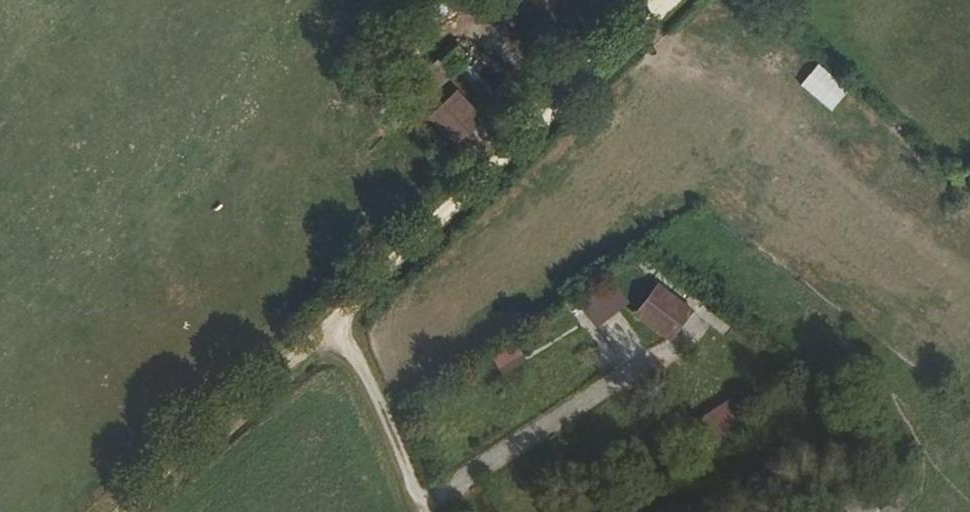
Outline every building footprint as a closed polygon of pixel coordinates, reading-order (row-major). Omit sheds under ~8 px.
[(446,79),(464,58),(451,44),(433,65),(446,79)] [(470,122),(482,111),(461,88),(449,99),(470,122)] [(952,180),(969,197),(969,178),(952,180)] [(625,315),(612,297),(582,321),(596,338),(625,315)] [(694,325),(657,298),(639,322),(675,349),(694,325)] [(514,358),(492,372),(500,385),(522,371),(514,358)]
